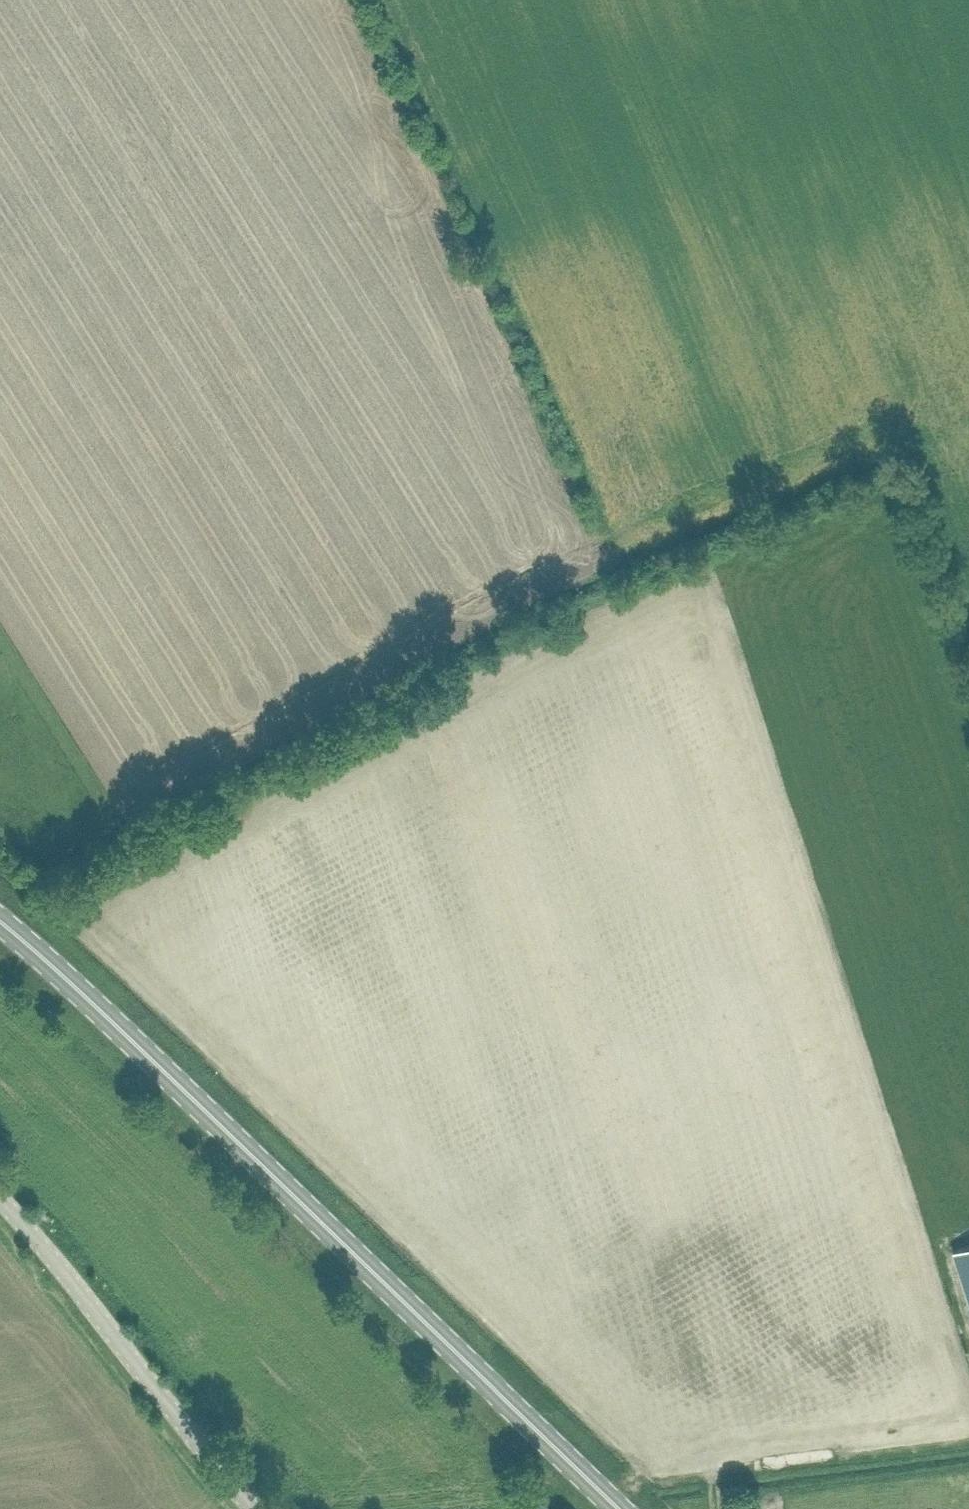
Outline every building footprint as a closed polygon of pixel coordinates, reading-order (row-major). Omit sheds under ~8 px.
[(953,1249),(968,1298),(968,1244),(953,1249)]
